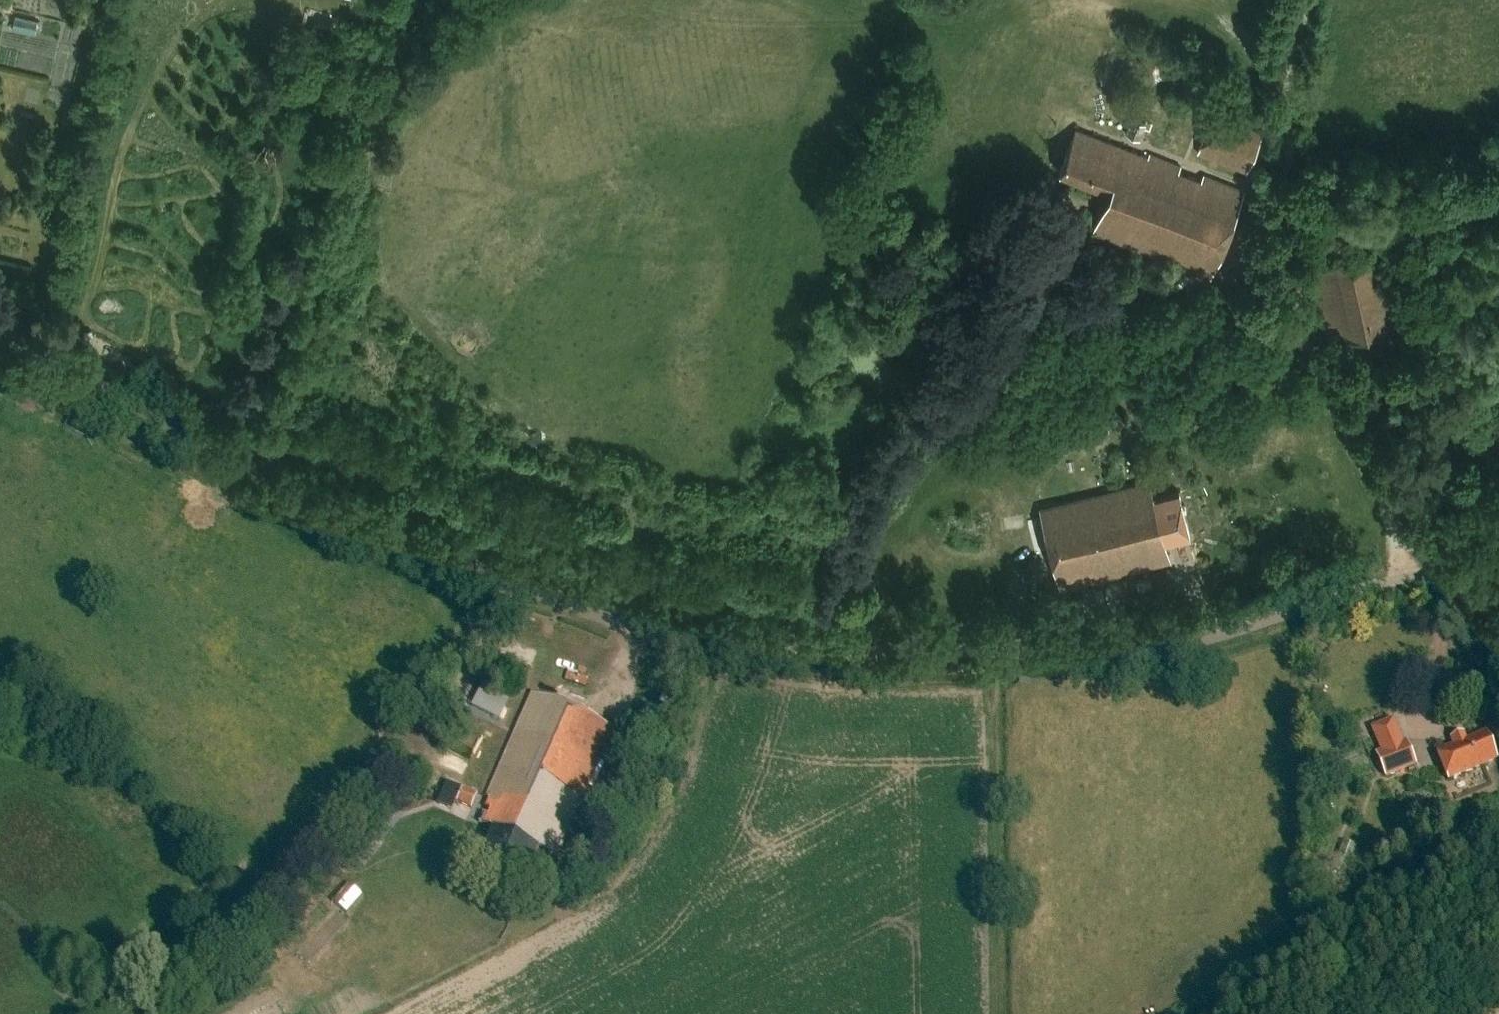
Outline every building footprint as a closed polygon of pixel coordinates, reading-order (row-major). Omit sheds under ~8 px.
[(335,13),(305,5),(294,45),(324,53),(328,39),(338,41),(344,19),(334,16),(335,13)] [(34,32),(37,21),(14,15),(11,26),(34,32)] [(1199,155),(1248,173),(1264,133),(1215,112),(1199,155)] [(1132,118),(1126,134),(1141,140),(1146,127),(1149,129),(1152,123),(1147,121),(1146,124),(1132,118)] [(1211,281),(1245,192),(1150,156),(1149,159),(1074,131),(1058,173),(1107,191),(1090,236),(1211,281)] [(1368,352),(1408,343),(1386,247),(1307,265),(1324,340),(1363,331),(1368,352)] [(1165,541),(1189,534),(1177,492),(1153,498),(1148,481),(1040,510),(1061,590),(1170,561),(1165,541)] [(557,858),(614,729),(531,693),(486,797),(489,798),(485,809),(491,811),(484,827),(495,831),(482,861),(525,880),(538,850),(557,858)] [(1403,743),(1394,719),(1371,728),(1380,752),(1376,754),(1386,778),(1416,766),(1406,742),(1403,743)] [(1447,778),(1495,759),(1485,733),(1436,752),(1447,778)] [(471,811),(478,798),(463,790),(456,804),(471,811)]
